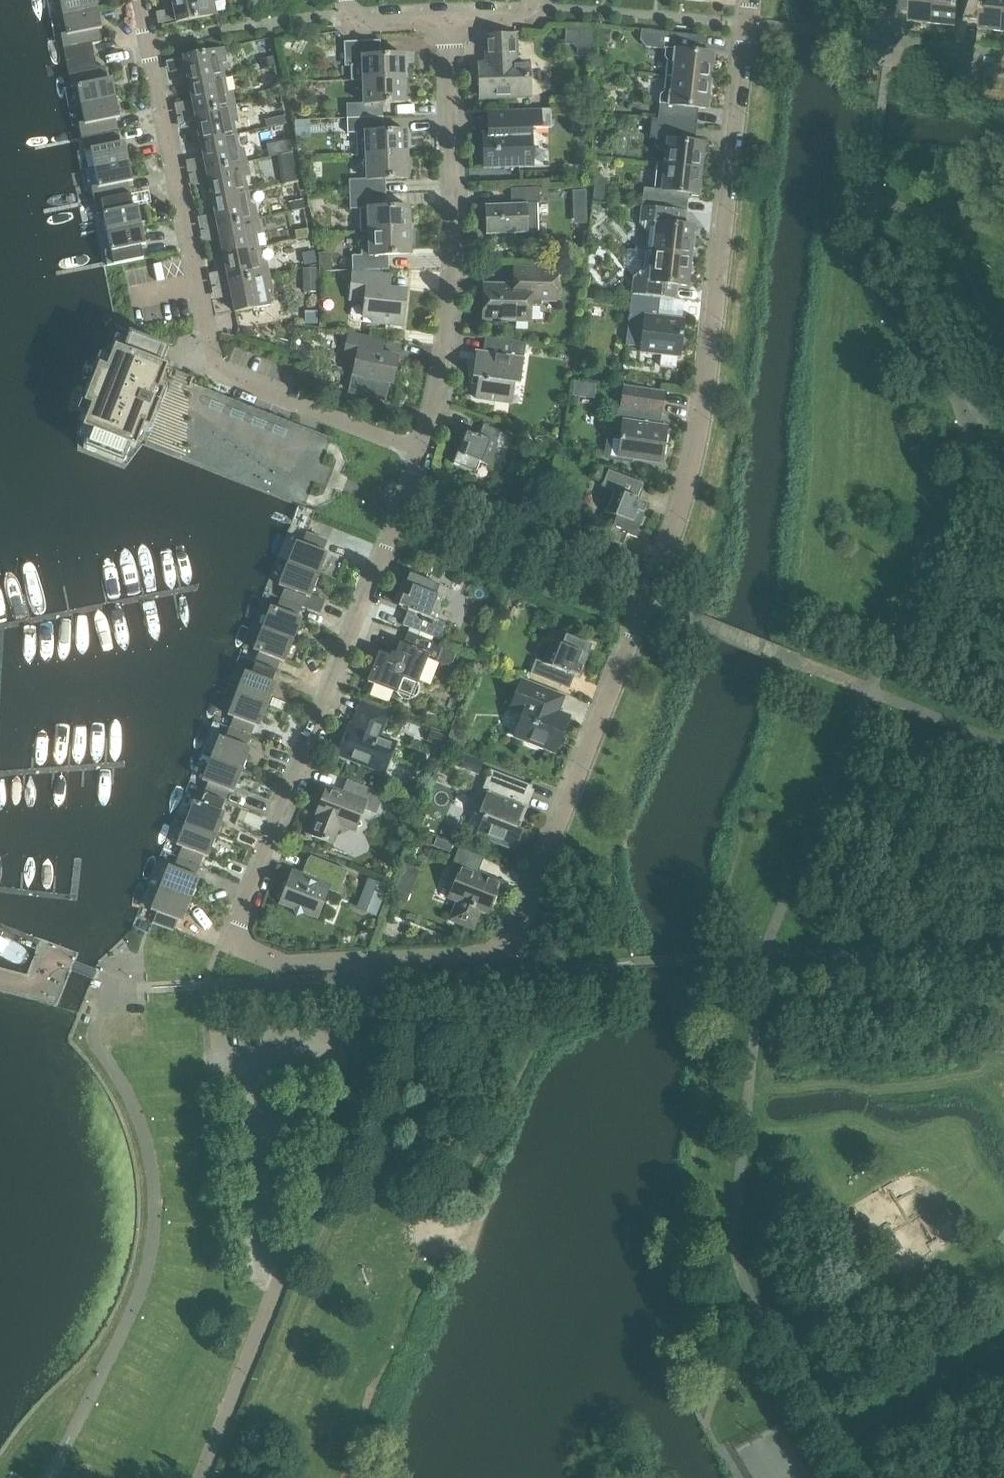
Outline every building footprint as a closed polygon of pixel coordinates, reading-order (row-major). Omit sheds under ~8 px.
[(64,16),(98,9),(97,0),(61,0),(64,16)] [(174,8),(177,8),(179,19),(177,20),(177,22),(217,14),(214,0),(173,0),(174,8)] [(934,24),(936,0),(900,0),(899,10),(911,12),(910,21),(934,24)] [(970,18),(972,0),(936,0),(934,24),(957,26),(958,17),(970,18)] [(1003,32),(1003,30),(1003,0),(972,0),(970,18),(981,19),(980,29),(1003,32)] [(62,37),(67,61),(95,55),(93,44),(100,42),(98,29),(102,28),(98,9),(64,16),(68,36),(62,37)] [(600,28),(598,40),(609,41),(610,29),(600,28)] [(667,75),(667,76),(711,81),(711,79),(714,76),(714,71),(713,68),(714,53),(698,51),(700,35),(642,29),(641,40),(646,46),(667,49),(666,56),(669,60),(669,61),(668,61),(668,62),(669,62),(668,75),(667,75)] [(489,64),(481,65),(482,96),(530,95),(529,63),(516,63),(515,35),(488,36),(489,64)] [(351,56),(352,79),(364,79),(405,78),(404,53),(376,54),(375,40),(345,41),(345,57),(351,56)] [(187,69),(190,84),(225,77),(222,63),(227,62),(224,47),(184,55),(184,57),(187,56),(189,68),(187,69)] [(79,87),(82,105),(116,98),(112,78),(108,79),(105,66),(98,67),(95,55),(67,61),(72,88),(79,87)] [(275,66),(273,56),(261,59),(263,68),(275,66)] [(660,103),(659,118),(659,120),(689,123),(690,123),(692,107),(708,108),(710,93),(712,91),(713,86),(711,83),(711,81),(667,76),(666,89),(665,89),(665,90),(666,90),(666,91),(662,94),(661,102),(660,102),(660,103)] [(195,111),(195,112),(235,104),(233,90),(228,91),(225,77),(190,84),(193,100),(196,99),(198,111),(195,111)] [(347,103),(347,118),(378,117),(377,103),(406,102),(405,78),(364,79),(352,79),(352,80),(364,80),(365,102),(347,103)] [(280,88),(259,92),(261,99),(281,94),(280,88)] [(79,123),(82,138),(118,130),(116,118),(120,117),(116,98),(82,105),(86,122),(79,123)] [(198,125),(201,141),(236,134),(233,119),(238,118),(235,104),(195,112),(196,114),(198,113),(201,125),(198,125)] [(533,166),(532,128),(552,127),(552,108),(488,110),(489,132),(483,133),(484,168),(502,167),(504,170),(510,169),(512,167),(533,166)] [(285,115),(275,117),(277,125),(287,123),(285,115)] [(359,155),(367,155),(408,153),(407,129),(378,130),(378,117),(347,118),(348,132),(358,132),(359,155)] [(667,151),(666,164),(701,168),(704,142),(692,141),(688,136),(689,123),(659,120),(659,118),(652,118),(650,137),(657,138),(656,145),(661,150),(667,151)] [(91,151),(95,168),(129,161),(125,141),(121,142),(118,130),(82,138),(85,152),(91,151)] [(207,168),(207,170),(247,161),(244,147),(239,148),(236,134),(201,141),(204,157),(207,156),(209,168),(207,168)] [(290,140),(278,143),(280,154),(292,151),(290,140)] [(350,179),(350,194),(381,193),(380,179),(409,178),(408,153),(367,155),(368,178),(350,179)] [(92,187),(95,201),(131,194),(129,182),(133,181),(129,161),(95,168),(98,186),(92,187)] [(209,182),(213,198),(248,191),(245,176),(250,175),(247,161),(207,170),(207,171),(210,170),(212,182),(209,182)] [(645,187),(643,205),(680,209),(681,196),(686,193),(698,194),(701,168),(666,164),(658,163),(655,188),(645,187)] [(296,166),(281,170),(283,183),(299,180),(296,166)] [(538,203),(541,203),(540,185),(515,186),(512,188),(512,199),(512,203),(486,204),(487,234),(529,232),(539,232),(538,203)] [(591,199),(604,200),(605,185),(592,185),(591,199)] [(586,187),(573,187),(574,195),(586,195),(586,187)] [(218,225),(218,226),(258,218),(256,204),(250,205),(248,191),(213,198),(216,213),(219,213),(221,224),(218,225)] [(360,208),(361,231),(369,231),(411,229),(410,205),(381,206),(381,193),(350,194),(351,208),(360,208)] [(104,214),(108,232),(142,225),(138,205),(133,206),(131,194),(95,201),(98,215),(104,214)] [(304,208),(302,200),(290,202),(292,210),(304,208)] [(638,245),(632,249),(648,251),(692,255),(692,253),(695,248),(693,243),(695,226),(688,225),(686,227),(683,223),(685,210),(680,209),(643,205),(641,222),(650,234),(649,246),(638,245)] [(221,239),(224,254),(259,247),(256,233),(261,232),(258,218),(218,226),(219,227),(221,226),(224,238),(221,239)] [(142,225),(108,232),(111,249),(105,250),(108,266),(144,258),(141,245),(146,244),(142,225)] [(309,236),(308,228),(296,230),(297,238),(309,236)] [(362,254),(352,255),(353,270),(383,269),(383,255),(390,255),(412,254),(411,229),(369,231),(370,243),(362,243),(362,254)] [(229,281),(230,282),(270,274),(267,260),(262,261),(259,247),(224,254),(227,270),(230,269),(232,281),(229,281)] [(635,276),(632,293),(661,296),(675,298),(676,286),(680,283),(681,285),(688,285),(690,268),(693,263),(691,258),(692,255),(648,251),(646,267),(635,276)] [(316,252),(303,255),(306,267),(318,264),(316,252)] [(531,285),(485,284),(484,319),(531,320),(531,304),(542,305),(543,286),(556,286),(557,268),(531,267),(531,285)] [(304,291),(317,291),(316,268),(304,269),(304,291)] [(353,270),(350,299),(365,300),(363,320),(371,321),(371,324),(403,327),(407,291),(381,289),(383,269),(353,270)] [(270,274),(230,282),(230,283),(233,283),(235,295),(232,295),(236,311),(271,304),(271,303),(272,303),(269,289),(273,288),(270,274)] [(597,299),(598,290),(587,288),(586,298),(597,299)] [(661,296),(632,293),(626,344),(642,346),(641,351),(662,353),(661,365),(677,367),(678,355),(680,356),(684,319),(659,316),(661,296)] [(317,325),(317,314),(306,314),(306,325),(317,325)] [(136,448),(139,438),(144,426),(150,428),(164,390),(159,388),(167,367),(162,365),(165,358),(169,347),(130,332),(123,349),(115,346),(107,368),(99,365),(84,403),(92,406),(83,427),(91,430),(84,447),(124,463),(131,445),(136,448)] [(375,338),(350,333),(345,356),(357,359),(350,392),(385,399),(389,382),(393,383),(399,355),(373,350),(375,338)] [(476,398),(504,402),(505,401),(504,401),(507,382),(521,384),(527,342),(487,336),(484,361),(476,359),(473,377),(479,378),(476,398)] [(144,426),(139,438),(306,504),(322,464),(330,444),(332,438),(331,438),(305,428),(304,428),(279,418),(279,417),(278,417),(252,407),(251,406),(251,407),(225,396),(224,396),(208,390),(208,389),(192,383),(194,377),(167,367),(159,388),(164,390),(150,428),(144,426)] [(625,385),(619,421),(624,422),(621,437),(610,435),(609,437),(607,439),(605,453),(607,455),(606,457),(634,461),(634,457),(645,459),(646,453),(663,456),(667,427),(656,426),(656,423),(658,422),(659,418),(657,416),(658,413),(662,414),(665,391),(625,385)] [(463,440),(454,463),(476,472),(480,462),(490,466),(499,444),(506,447),(511,435),(484,424),(480,436),(477,434),(476,435),(467,432),(464,441),(463,440)] [(638,498),(644,483),(609,469),(603,485),(616,490),(607,512),(617,516),(608,541),(623,547),(629,532),(636,535),(645,512),(644,512),(647,503),(638,499),(639,498),(638,498)] [(539,516),(550,520),(556,505),(545,501),(539,516)] [(296,541),(288,563),(319,575),(328,553),(323,551),(328,540),(307,532),(303,543),(296,541)] [(431,561),(426,573),(440,578),(444,567),(431,561)] [(285,587),(281,598),(302,606),(306,596),(310,597),(319,575),(288,563),(279,585),(285,587)] [(410,576),(409,576),(402,595),(403,596),(399,605),(408,608),(408,609),(409,610),(403,625),(439,639),(446,623),(438,620),(447,598),(437,594),(441,584),(418,575),(417,576),(411,573),(410,576)] [(271,605),(262,628),(294,640),(302,618),(298,616),(302,606),(281,598),(277,608),(271,605)] [(260,652),(256,662),(276,671),(281,660),(285,662),(294,640),(262,628),(253,649),(260,652)] [(401,697),(403,698),(405,699),(407,699),(409,699),(411,699),(413,698),(415,697),(416,696),(417,695),(418,694),(419,692),(419,691),(420,689),(420,687),(419,686),(419,684),(419,683),(430,655),(437,658),(442,644),(409,631),(404,643),(400,642),(396,653),(391,655),(380,651),(368,681),(398,693),(399,694),(400,696),(401,697)] [(531,673),(570,688),(576,674),(579,675),(583,666),(584,667),(593,644),(566,634),(563,644),(552,640),(544,661),(537,659),(531,673)] [(245,670),(237,692),(268,705),(277,683),(272,681),(276,671),(256,662),(252,673),(245,670)] [(543,749),(544,747),(555,751),(564,727),(561,726),(565,714),(558,711),(564,696),(536,685),(534,690),(521,685),(512,708),(525,713),(518,731),(531,736),(528,743),(543,749)] [(234,717),(230,727),(251,736),(255,725),(260,727),(268,705),(237,692),(228,714),(234,717)] [(339,753),(385,771),(396,743),(379,736),(388,713),(363,703),(354,726),(350,725),(339,753)] [(220,735),(211,757),(243,770),(251,748),(247,746),(251,736),(230,727),(226,738),(220,735)] [(453,728),(447,743),(463,749),(469,734),(453,728)] [(432,730),(428,740),(441,745),(445,736),(432,730)] [(461,752),(456,765),(467,769),(472,756),(461,752)] [(209,782),(204,792),(225,800),(229,790),(234,792),(243,770),(211,757),(202,779),(209,782)] [(477,834),(516,850),(524,829),(517,826),(533,785),(491,769),(482,791),(487,793),(479,812),(484,814),(477,834)] [(315,815),(317,816),(310,834),(333,844),(337,835),(335,832),(338,824),(356,831),(358,827),(363,825),(361,821),(365,809),(377,814),(385,793),(357,782),(352,795),(327,785),(315,815)] [(194,800),(185,822),(217,835),(226,813),(221,811),(225,800),(204,792),(200,802),(194,800)] [(183,847),(179,857),(200,865),(204,855),(208,857),(217,835),(185,822),(177,844),(183,847)] [(436,837),(433,845),(449,851),(452,843),(436,837)] [(477,873),(483,858),(460,849),(448,879),(456,883),(450,897),(463,902),(456,920),(474,927),(481,909),(489,912),(490,908),(492,906),(493,904),(495,903),(496,901),(497,899),(497,897),(498,895),(499,893),(499,891),(499,889),(499,886),(500,882),(477,873)] [(348,870),(311,855),(302,877),(293,874),(294,871),(293,870),(280,903),(293,908),(297,916),(305,913),(318,918),(329,889),(339,893),(348,870)] [(169,865),(160,887),(192,899),(200,877),(196,876),(200,865),(179,857),(175,867),(169,865)] [(404,864),(400,874),(415,880),(419,870),(404,864)] [(367,878),(360,897),(373,902),(368,913),(375,916),(387,885),(367,878)] [(192,899),(160,887),(151,909),(158,911),(153,923),(174,931),(178,920),(183,921),(192,899)] [(24,974),(37,951),(0,930),(0,961),(24,974)]
